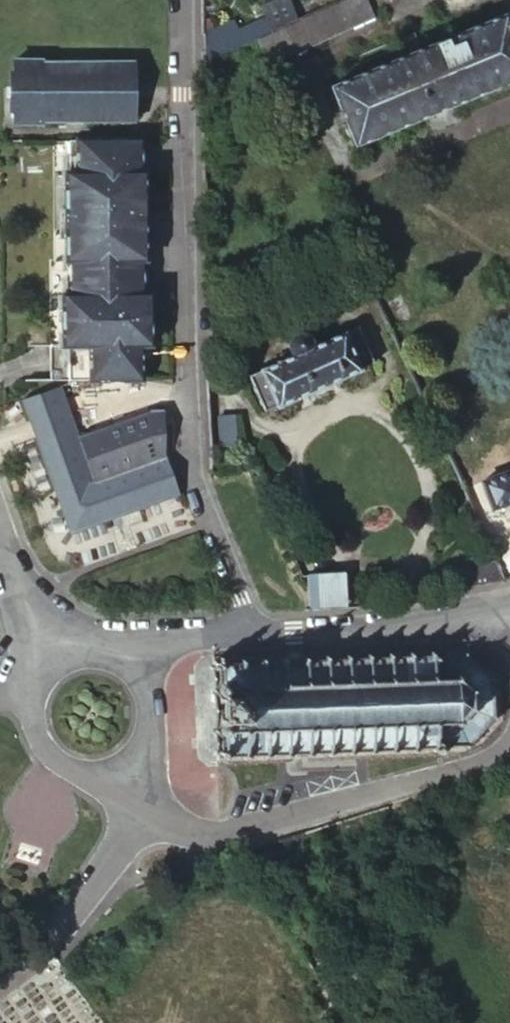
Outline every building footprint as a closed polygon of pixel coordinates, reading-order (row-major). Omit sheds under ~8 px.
[(264,4),(262,9),(265,19),(244,26),(240,17),(201,31),(201,63),(201,66),(253,41),(276,29),(297,19),(290,0),(275,0),(264,4)] [(283,29),(293,54),(372,19),(365,0),(348,0),(283,29)] [(502,16),(448,38),(395,61),(336,85),(327,89),(352,148),(465,101),(509,82),(509,34),(502,16)] [(42,59),(14,58),(13,73),(8,74),(8,99),(8,103),(8,111),(12,111),(12,125),(41,125),(42,120),(76,120),(132,120),(132,92),(132,84),(132,62),(42,63),(42,59)] [(142,139),(66,140),(67,172),(63,172),(63,223),(64,259),(67,259),(67,294),(61,295),(61,345),(64,345),(64,378),(141,377),(140,344),(150,344),(148,293),(142,293),(142,259),(145,258),(144,172),(142,172),(142,139)] [(402,294),(379,303),(387,322),(390,330),(414,320),(402,294)] [(257,372),(246,377),(262,412),(272,408),(276,413),(364,377),(361,370),(374,365),(359,330),(346,335),(345,333),(311,347),(291,356),(257,371),(257,372)] [(287,348),(291,356),(311,347),(306,338),(304,335),(301,334),(297,333),(293,333),(290,335),(288,336),(286,339),(286,345),(287,348)] [(61,387),(22,400),(36,438),(72,534),(112,519),(101,491),(96,479),(80,436),(61,387)] [(150,409),(80,436),(96,479),(165,454),(164,411),(150,409)] [(165,454),(96,479),(101,491),(112,519),(121,515),(180,493),(165,454)] [(480,483),(491,509),(509,502),(509,471),(480,483)] [(493,561),(495,563),(502,580),(509,577),(509,555),(493,561)] [(342,572),(306,574),(308,609),(317,608),(344,606),(342,572)] [(215,759),(215,763),(218,763),(219,764),(222,764),(222,759),(245,758),(246,762),(250,761),(250,757),(267,757),(268,760),(272,760),(272,757),(286,756),(287,760),(297,760),(312,759),(312,754),(330,753),(330,757),(333,756),(334,753),(338,753),(350,752),(351,756),(355,756),(355,752),(371,751),(372,755),(375,755),(375,751),(391,750),(392,754),(396,753),(396,750),(415,748),(415,753),(419,752),(419,748),(434,748),(434,752),(437,752),(441,754),(442,755),(446,755),(448,753),(449,751),(449,747),(467,746),(470,749),(474,746),(472,744),(493,716),(496,719),(497,715),(492,714),(491,682),(495,680),(493,677),(490,679),(466,655),(468,652),(464,651),(462,654),(445,655),(444,652),(443,651),(442,650),(438,650),(435,651),(434,653),(430,652),(430,656),(415,657),(414,654),(411,654),(410,656),(392,658),(391,654),(388,655),(388,658),(370,659),(370,656),(367,656),(367,659),(350,660),(350,657),(346,657),(346,660),(341,660),(329,661),(329,658),(325,658),(325,661),(307,662),(306,657),(294,658),(282,658),(282,663),(267,664),(267,661),(263,661),(263,664),(246,665),(246,663),(241,662),(241,665),(238,665),(219,666),(218,662),(214,662),(214,663),(210,664),(210,667),(212,712),(215,759)]
